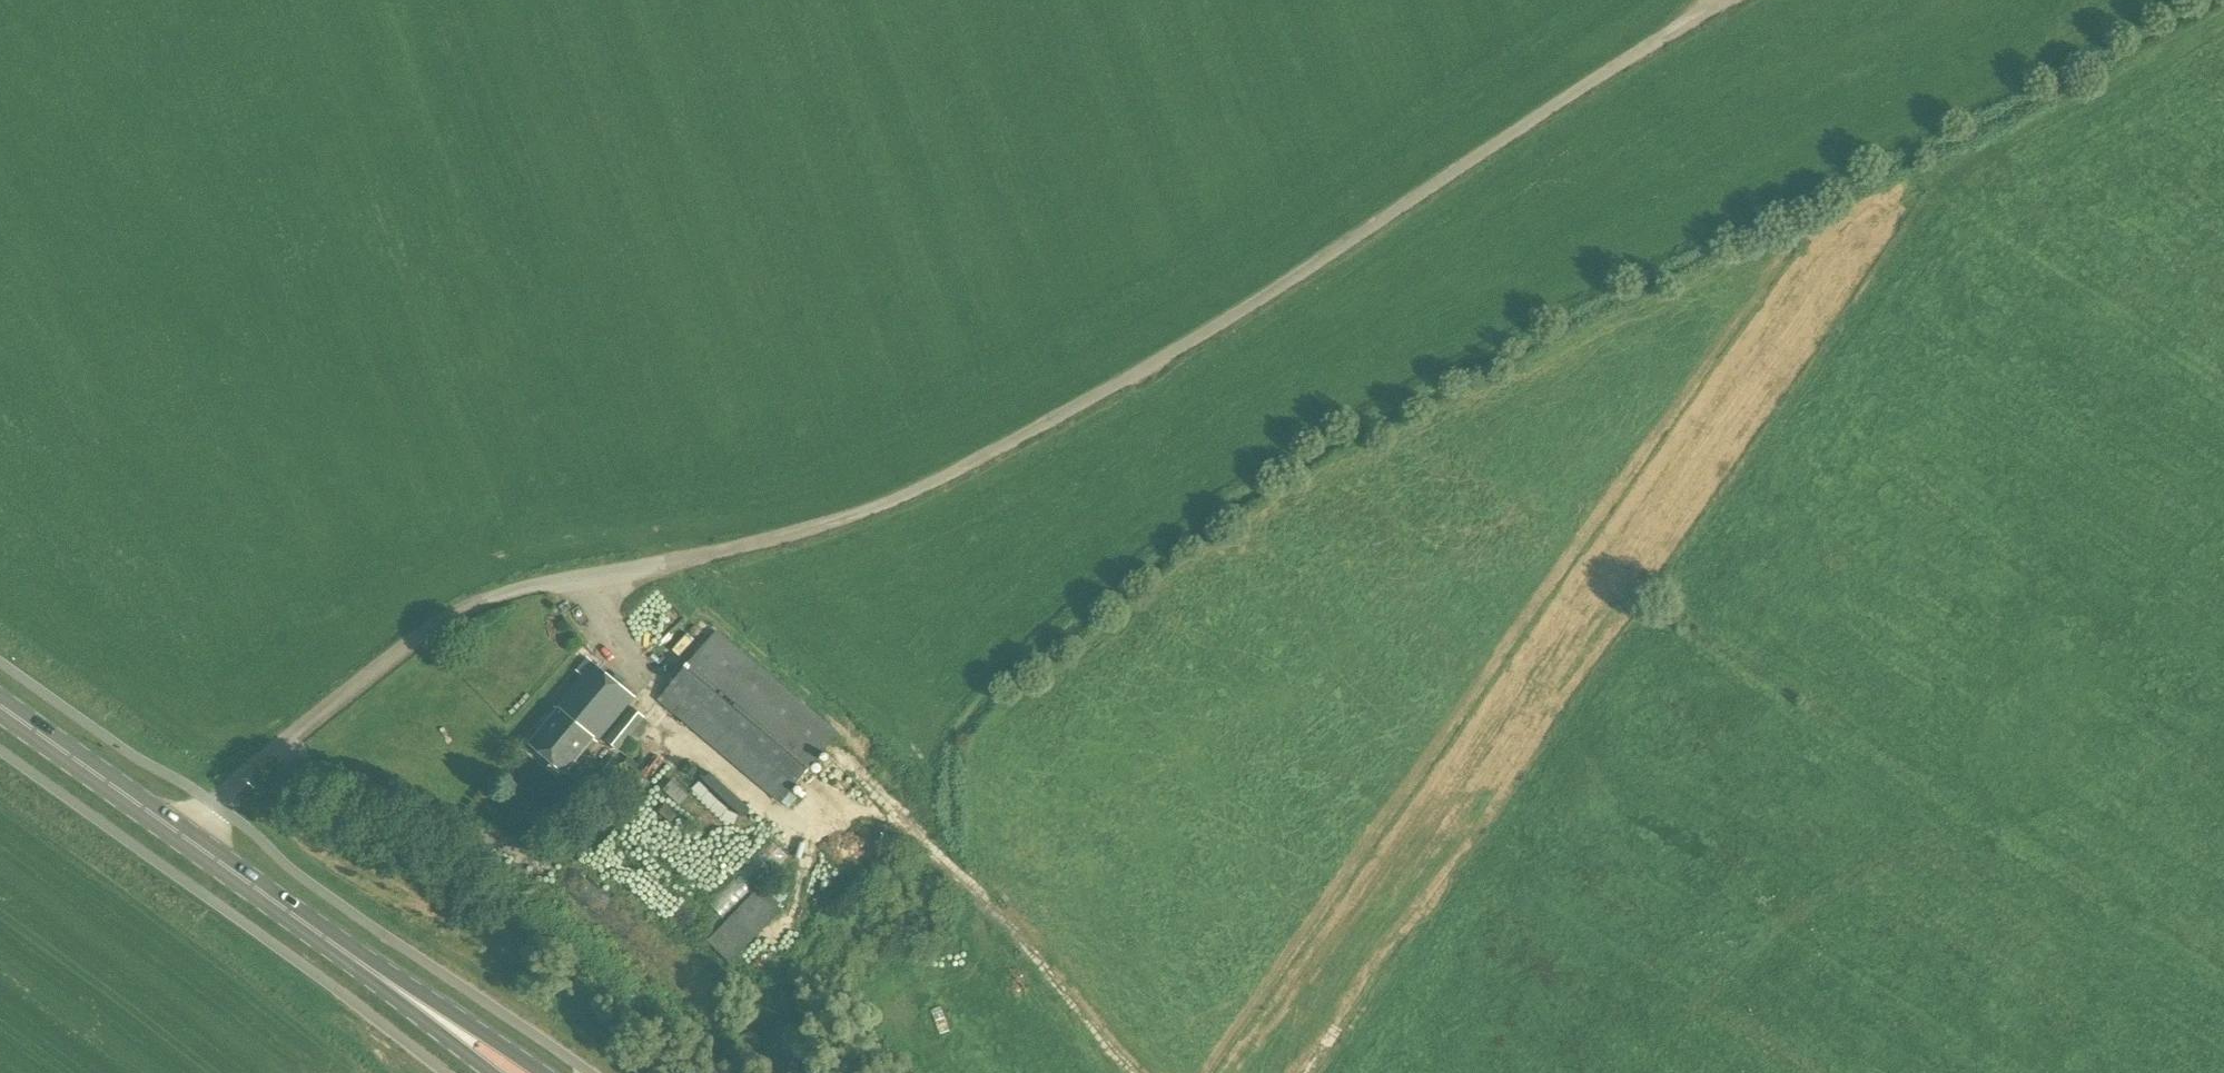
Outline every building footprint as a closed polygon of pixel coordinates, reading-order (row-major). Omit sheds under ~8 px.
[(658,701),(780,803),(839,733),(717,631),(658,701)] [(598,741),(634,697),(592,663),(558,705),(560,707),(530,744),(566,773),(595,738),(598,741)] [(633,708),(618,727),(630,736),(643,720),(645,717),(633,708)] [(631,774),(639,765),(629,757),(621,766),(631,774)] [(707,941),(730,964),(781,911),(759,888),(707,941)]
